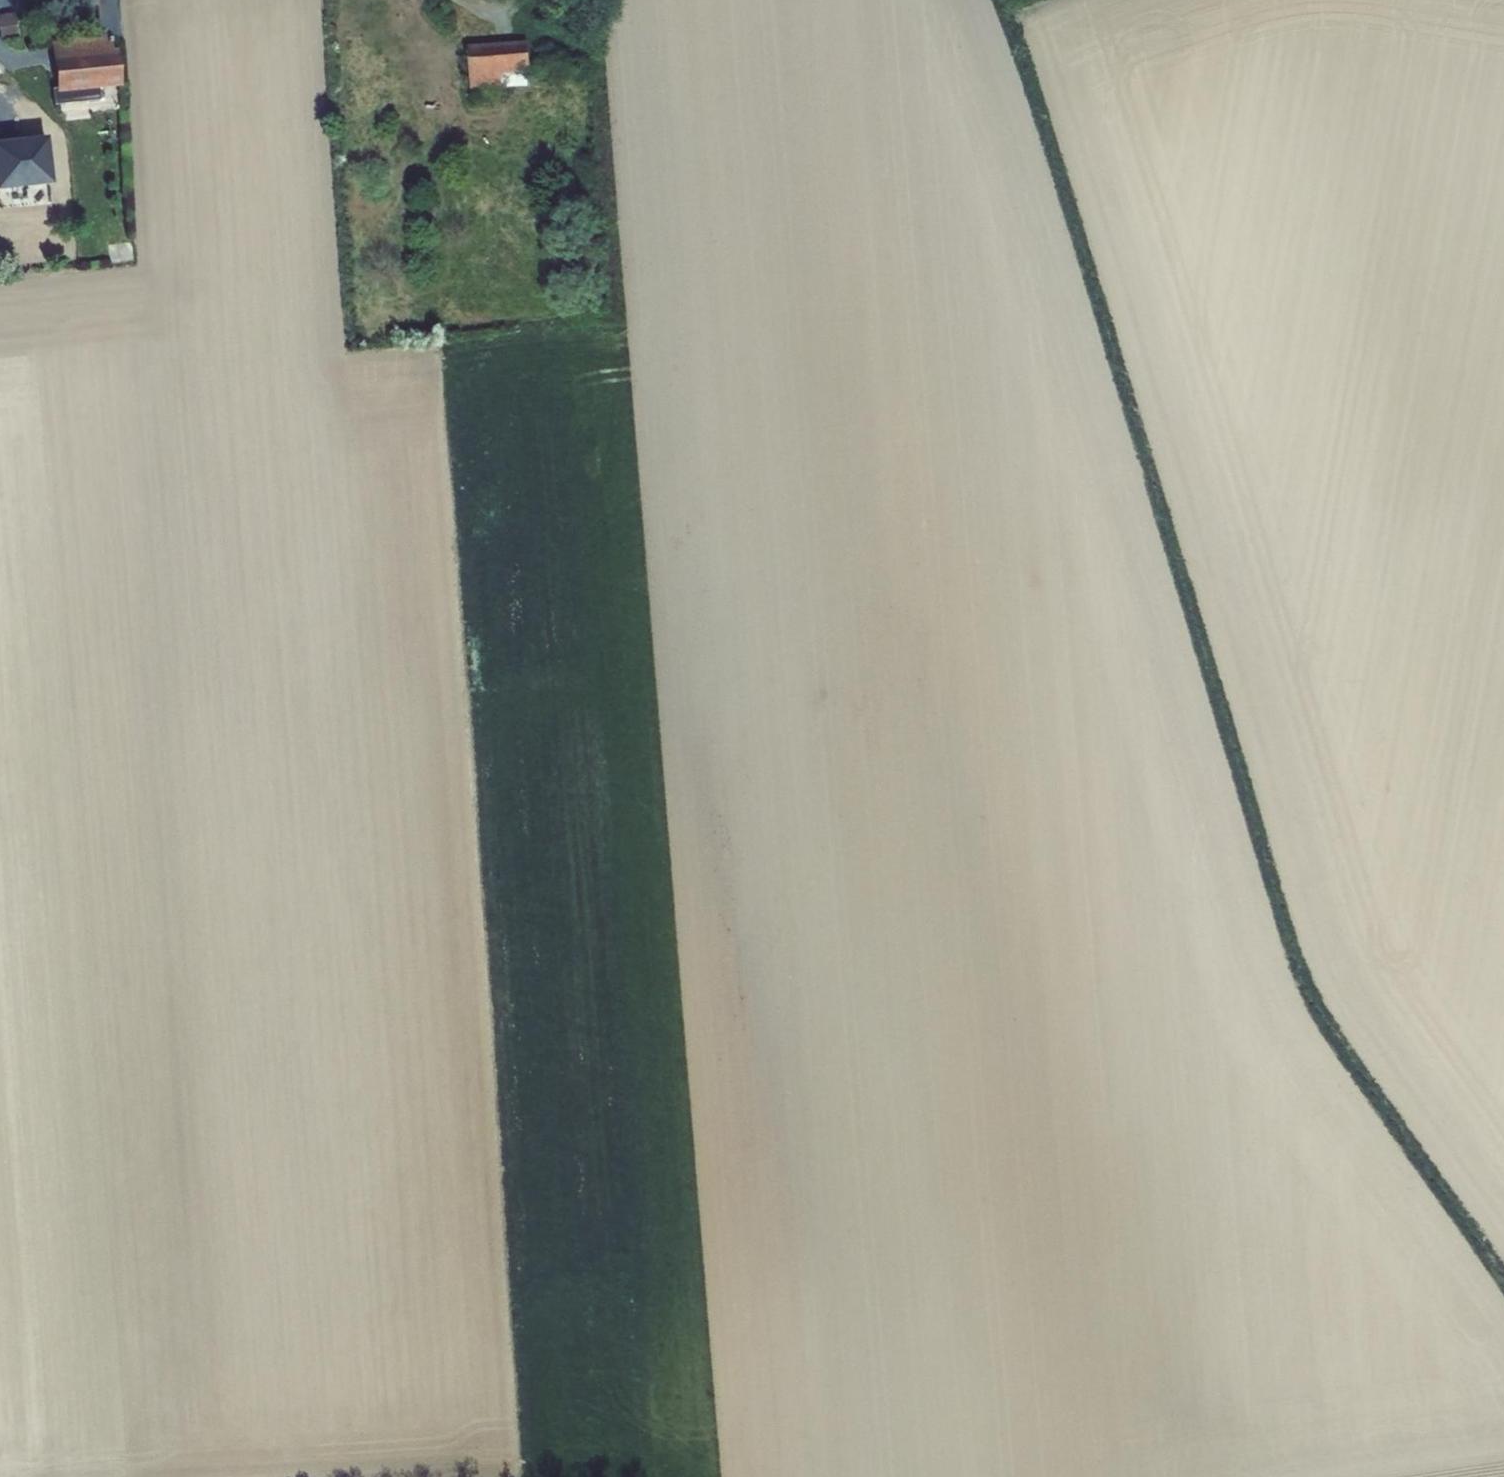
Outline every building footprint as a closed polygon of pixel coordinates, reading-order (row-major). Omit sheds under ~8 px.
[(82,17),(102,16),(104,33),(120,32),(128,31),(125,0),(80,0),(82,17)] [(20,7),(4,10),(8,36),(25,33),(20,7)] [(121,47),(120,32),(104,33),(64,36),(66,51),(63,52),(66,82),(126,77),(123,47),(121,47)] [(536,38),(477,43),(481,89),(540,84),(536,38)] [(0,139),(0,205),(54,202),(50,137),(0,139)]
